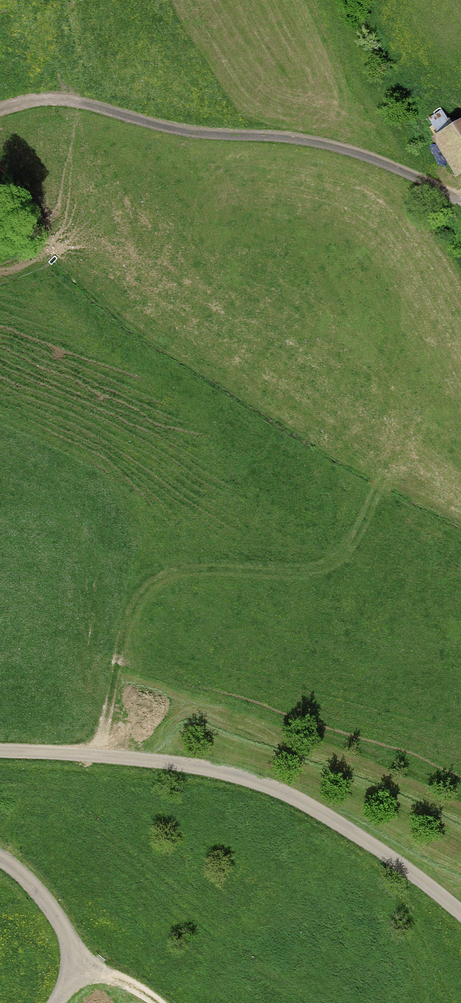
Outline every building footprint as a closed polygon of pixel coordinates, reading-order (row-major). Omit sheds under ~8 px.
[(431,136),(455,176),(460,173),(460,119),(431,136)]
